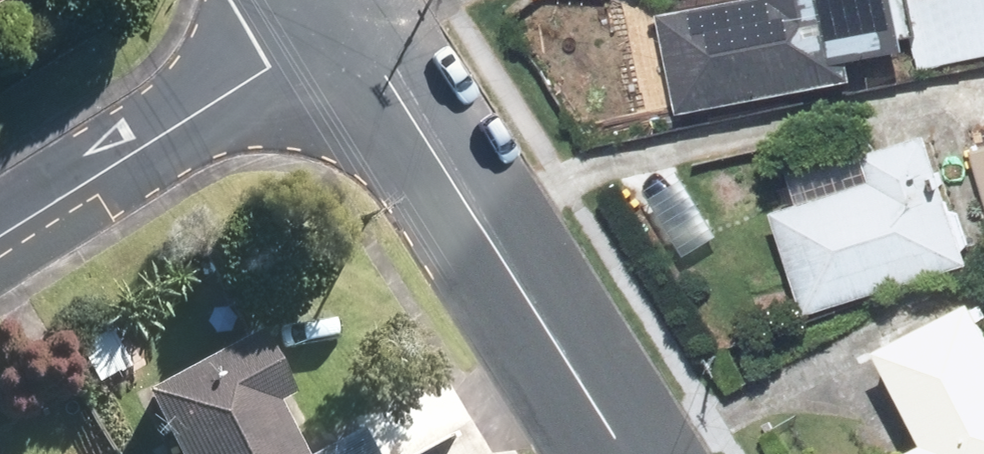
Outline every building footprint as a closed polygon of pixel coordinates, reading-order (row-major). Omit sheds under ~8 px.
[(910,0),(742,0),(674,14),(692,105),(857,72),(853,50),(918,37),(910,0)] [(937,59),(983,50),(983,0),(924,0),(937,59)] [(977,260),(939,136),(882,153),(891,182),(786,214),(816,309),(977,260)] [(895,346),(940,439),(916,450),(918,453),(983,453),(983,304),(895,346)] [(153,392),(185,453),(305,453),(276,398),(292,390),(263,335),(153,392)] [(364,428),(315,453),(378,453),(364,428)]
